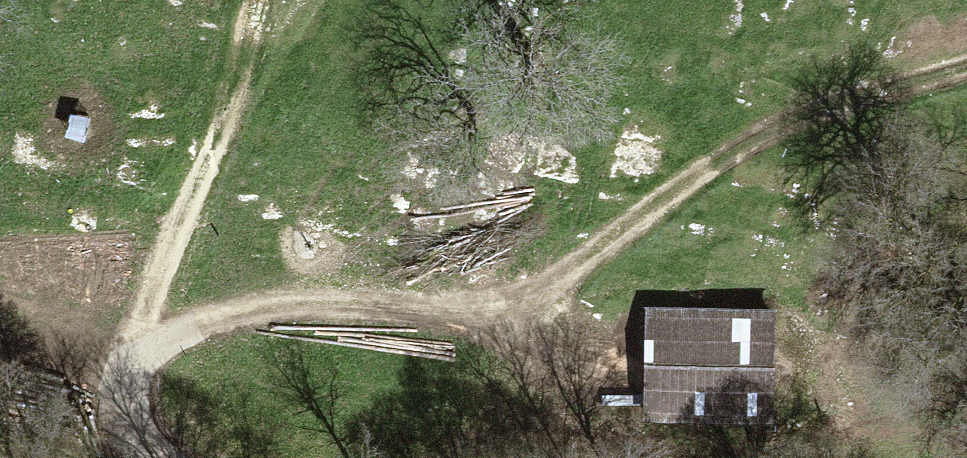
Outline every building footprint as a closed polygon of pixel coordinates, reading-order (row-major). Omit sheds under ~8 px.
[(769,319),(652,318),(651,422),(768,423),(769,319)]
